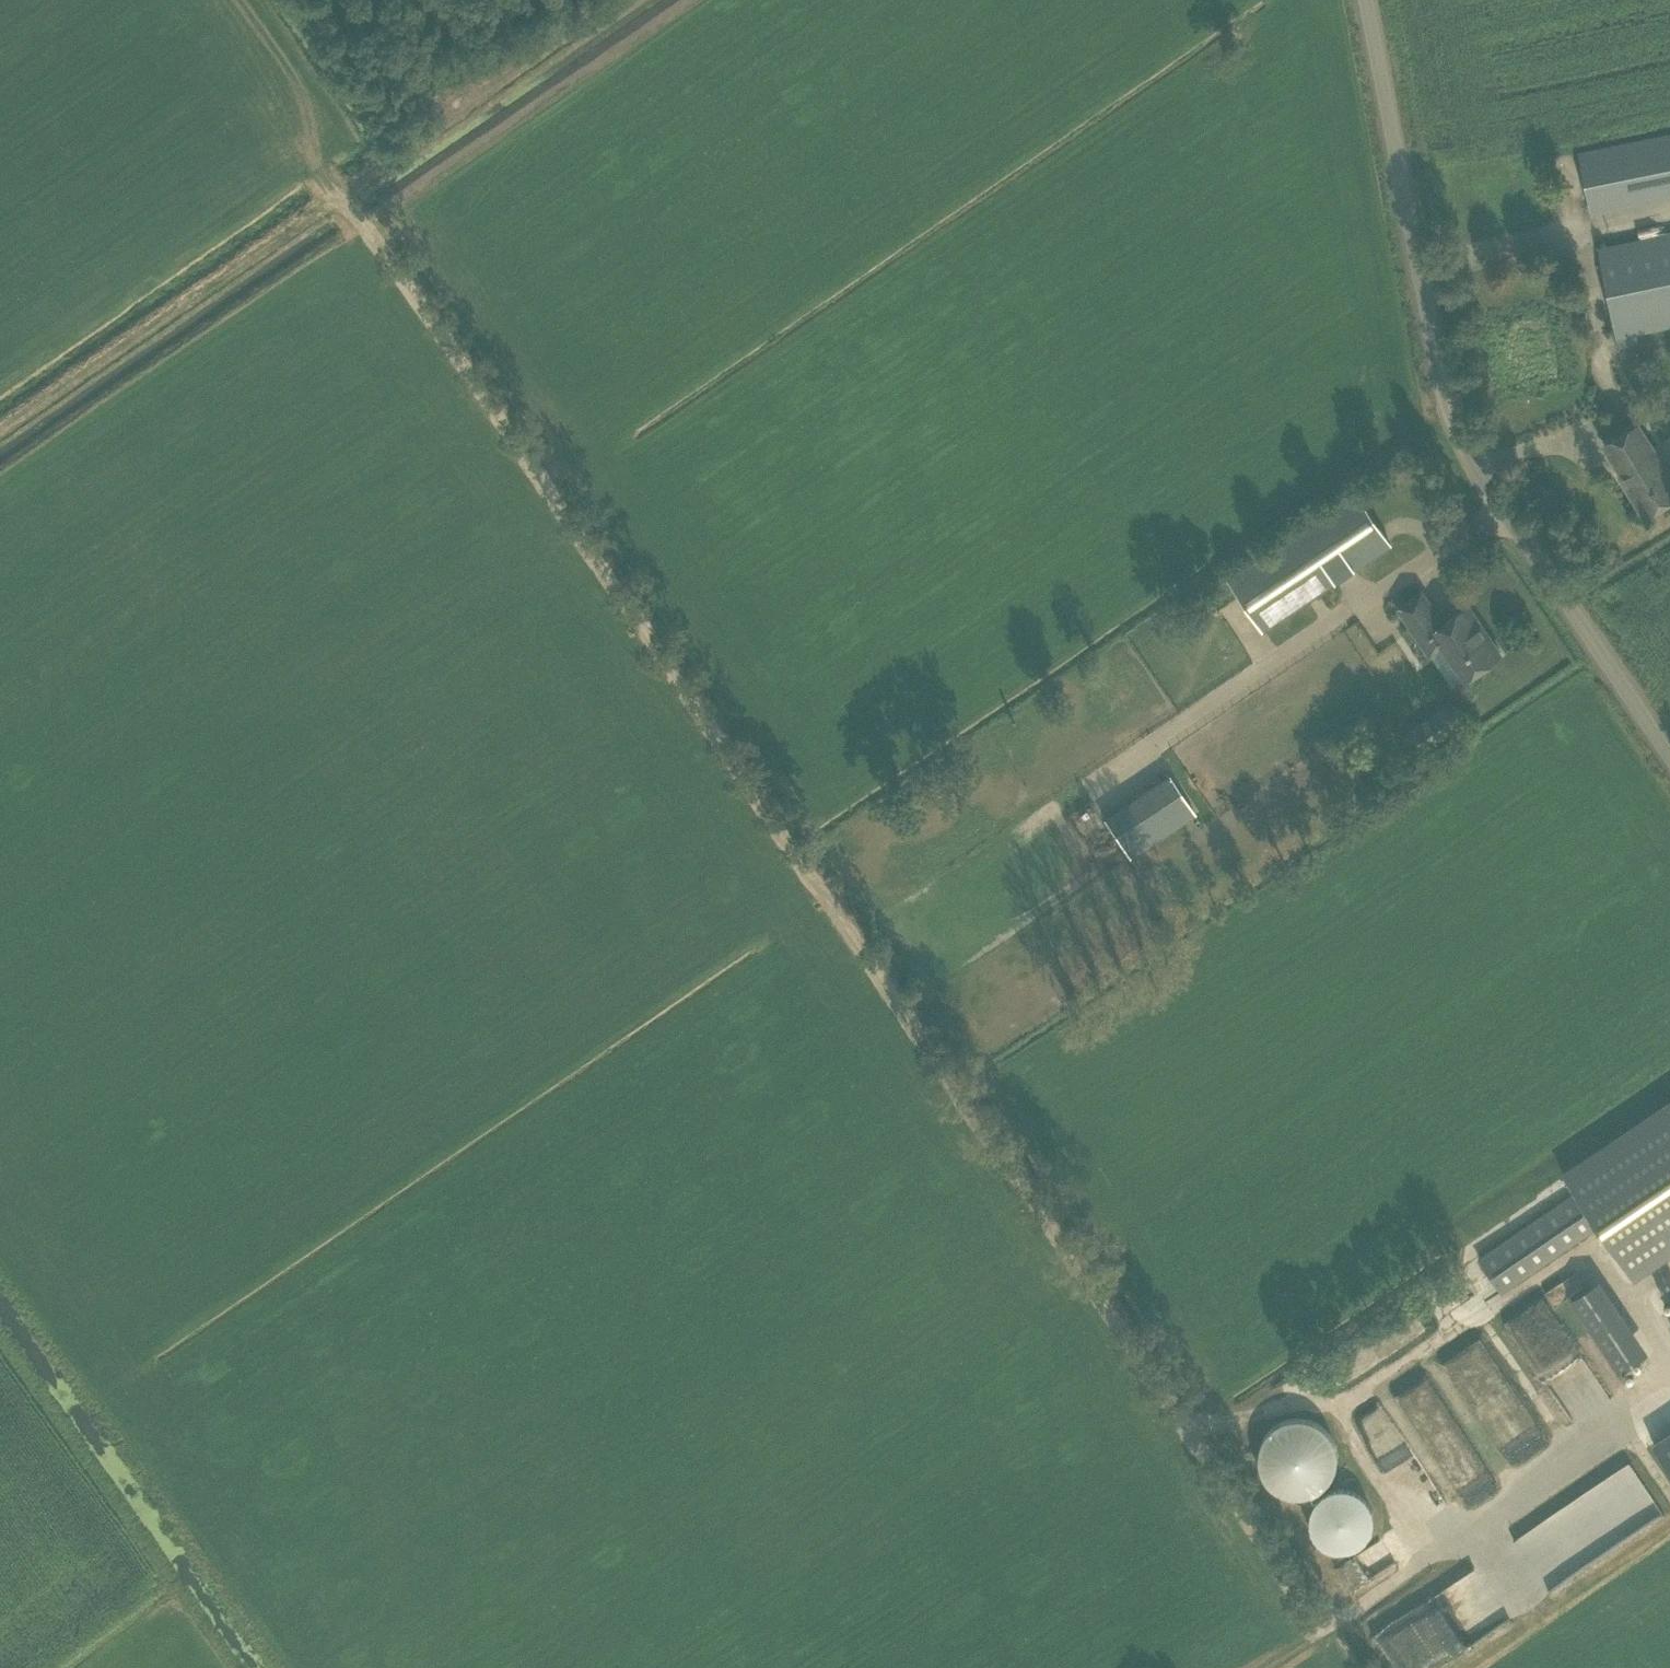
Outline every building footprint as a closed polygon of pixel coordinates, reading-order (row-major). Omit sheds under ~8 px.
[(1579,152),(1591,214),(1669,197),(1669,133),(1601,147),(1579,152)] [(1598,247),(1615,336),(1638,332),(1669,325),(1669,232),(1602,247),(1598,247)] [(1669,498),(1669,469),(1640,422),(1604,444),(1630,485),(1626,487),(1644,515),(1669,498)] [(1356,490),(1228,576),(1262,628),(1391,543),(1356,490)] [(1421,590),(1399,607),(1431,654),(1444,646),(1465,679),(1501,653),(1469,605),(1444,624),(1421,590)] [(1167,775),(1102,819),(1129,858),(1194,814),(1167,775)] [(1575,1192),(1599,1227),(1633,1279),(1669,1255),(1669,1098),(1561,1171),(1575,1192)] [(1588,1291),(1579,1274),(1563,1282),(1572,1299),(1588,1291)] [(1654,1356),(1614,1279),(1578,1297),(1619,1375),(1654,1356)] [(1259,1448),(1258,1454),(1258,1461),(1260,1467),(1262,1474),(1265,1479),(1269,1484),(1274,1489),(1280,1492),(1286,1495),(1292,1496),(1299,1497),(1306,1496),(1312,1494),(1318,1492),(1323,1488),(1328,1483),(1332,1478),(1335,1472),(1337,1466),(1338,1459),(1338,1453),(1337,1446),(1334,1440),(1331,1434),(1327,1429),(1322,1425),(1316,1421),(1310,1419),(1304,1417),(1297,1417),(1291,1418),(1284,1419),(1278,1422),(1273,1426),(1268,1430),(1264,1436),(1261,1442),(1259,1448)] [(1653,1441),(1669,1467),(1669,1430),(1653,1441)] [(1538,1590),(1599,1562),(1590,1544),(1607,1537),(1598,1519),(1608,1515),(1601,1500),(1623,1490),(1621,1486),(1512,1537),(1538,1590)] [(1322,1494),(1318,1499),(1314,1504),(1311,1511),(1310,1517),(1310,1524),(1311,1530),(1314,1537),(1318,1541),(1322,1546),(1328,1548),(1336,1551),(1343,1551),(1352,1550),(1358,1547),(1363,1543),(1367,1539),(1371,1533),(1373,1528),(1374,1524),(1374,1518),(1374,1513),(1372,1509),(1369,1503),(1365,1498),(1360,1493),(1355,1491),(1348,1489),(1341,1488),(1335,1489),(1328,1491),(1322,1494)] [(1507,1625),(1473,1573),(1380,1633),(1403,1667),(1440,1667),(1507,1625)]
